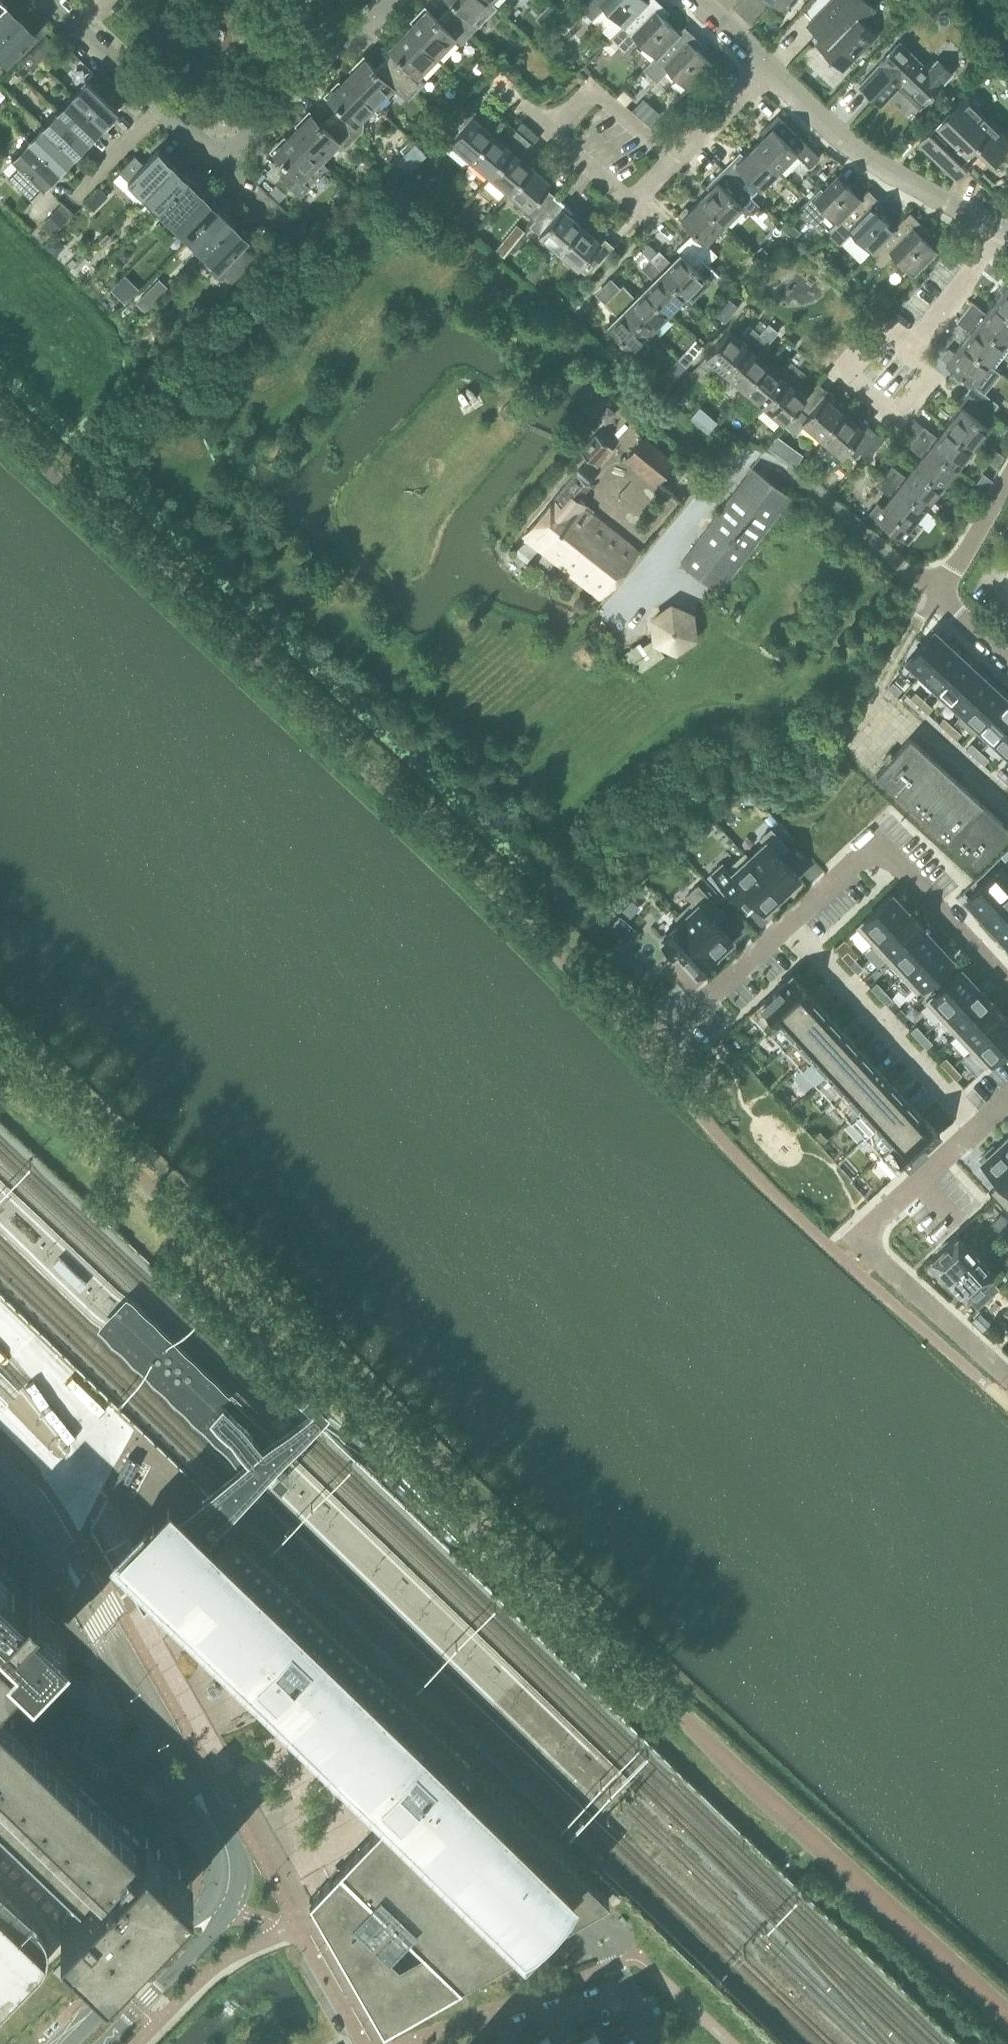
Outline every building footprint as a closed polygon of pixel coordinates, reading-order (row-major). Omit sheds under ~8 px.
[(460,7),(452,16),(470,34),(497,6),(491,0),(453,0),(460,7)] [(623,24),(624,25),(636,13),(647,1),(647,0),(585,0),(579,6),(592,18),(604,6),(623,24)] [(656,55),(656,56),(668,43),(680,32),(679,31),(658,11),(664,5),(658,0),(647,0),(647,1),(636,13),(624,25),(623,24),(611,37),(625,49),(636,37),(656,55)] [(785,11),(796,0),(774,0),(785,11)] [(809,23),(810,23),(812,21),(820,29),(818,31),(823,36),(817,42),(839,63),(853,48),(858,52),(876,33),(861,19),(874,6),(868,0),(831,0),(809,23)] [(926,5),(937,16),(944,9),(935,0),(930,0),(926,5)] [(0,9),(0,40),(20,19),(23,16),(16,10),(13,13),(5,5),(0,9)] [(408,28),(437,55),(455,36),(462,43),(470,34),(452,16),(444,25),(427,9),(408,28)] [(0,40),(0,55),(8,63),(38,31),(32,24),(28,28),(20,19),(0,40)] [(689,87),(709,67),(712,63),(691,42),(696,36),(685,25),(679,31),(680,32),(668,43),(656,56),(656,55),(644,68),(657,81),(669,68),(689,87)] [(398,71),(416,89),(425,81),(419,74),(437,55),(408,28),(390,47),(407,63),(398,71)] [(880,64),(860,84),(874,97),(893,77),(901,84),(903,82),(909,88),(907,90),(922,105),(953,72),(937,57),(928,68),(900,42),(879,63),(880,64)] [(29,55),(22,62),(31,72),(39,65),(29,55)] [(347,76),(375,103),(393,84),(408,98),(409,96),(416,89),(398,71),(390,80),(366,57),(347,76)] [(90,75),(72,94),(104,124),(108,129),(115,121),(111,117),(118,110),(119,109),(116,106),(123,99),(94,71),(94,72),(90,75)] [(337,120),(355,138),(364,129),(356,122),(375,103),(347,76),(329,95),(345,112),(337,120)] [(72,94),(57,109),(89,140),(104,124),(72,94)] [(989,120),(965,96),(920,142),(958,178),(968,168),(959,159),(976,142),(998,153),(1007,143),(1007,138),(989,120)] [(471,158),(494,132),(483,123),(486,119),(468,103),(446,127),(456,135),(451,141),(471,158)] [(43,124),(74,154),(89,140),(57,109),(46,120),(43,124)] [(293,132),(320,159),(339,140),(347,147),(355,138),(337,120),(329,129),(312,113),(305,120),(293,132)] [(764,134),(754,145),(778,169),(796,152),(810,166),(820,155),(778,113),(760,130),(764,134)] [(28,139),(60,169),(74,154),(43,124),(28,139)] [(494,132),(471,158),(490,175),(524,135),(514,127),(503,140),(494,132)] [(327,165),(320,159),(293,132),(275,151),(291,167),(283,176),(301,194),(310,185),(309,184),(327,165)] [(524,135),(490,175),(509,191),(532,164),(522,156),(534,143),(524,135)] [(60,169),(28,139),(13,154),(22,163),(10,175),(32,196),(44,184),(45,185),(60,169)] [(407,143),(399,151),(403,155),(411,147),(407,143)] [(723,168),(751,196),(760,187),(778,169),(754,145),(744,154),(741,150),(723,168)] [(135,154),(112,179),(136,202),(144,194),(171,166),(174,162),(159,147),(144,163),(135,154)] [(536,219),(556,195),(547,187),(555,178),(546,169),(542,173),(532,164),(509,191),(529,208),(526,211),(536,219)] [(160,209),(190,178),(183,171),(180,174),(171,166),(144,194),(160,209)] [(700,199),(724,223),(740,207),(745,212),(753,212),(761,205),(751,196),(723,168),(706,185),(710,189),(700,199)] [(827,231),(837,221),(838,222),(852,209),(862,198),(861,197),(838,175),(815,198),(812,195),(800,208),(813,221),(826,233),(827,231)] [(190,178),(160,209),(174,224),(202,195),(192,186),(196,183),(190,178)] [(102,186),(87,201),(94,207),(109,192),(102,186)] [(852,232),(871,250),(872,251),(884,240),(896,227),(895,226),(875,206),(880,200),(869,189),(861,197),(862,198),(852,209),(838,222),(837,221),(827,231),(840,244),(852,232)] [(202,195),(174,224),(189,238),(216,209),(219,206),(213,200),(210,203),(202,195)] [(556,195),(536,219),(531,225),(539,233),(559,250),(582,223),(572,215),(575,211),(556,195)] [(687,239),(709,261),(714,257),(718,252),(706,241),(724,223),(700,199),(690,208),(686,205),(678,213),(695,231),(687,239)] [(61,203),(41,224),(52,234),(72,213),(61,203)] [(216,209),(189,238),(204,252),(231,224),(235,221),(228,214),(225,218),(216,209)] [(299,215),(310,226),(320,216),(311,209),(305,209),(299,215)] [(894,254),(913,273),(937,249),(916,228),(922,222),(910,211),(895,226),(896,227),(884,240),(872,251),(871,250),(869,253),(882,266),(894,254)] [(470,226),(476,230),(483,222),(476,218),(470,226)] [(582,223),(559,250),(579,267),(589,275),(594,269),(615,245),(596,229),(593,233),(582,223)] [(231,224),(204,252),(219,267),(250,236),(243,229),(240,232),(231,224)] [(108,231),(100,238),(103,242),(111,234),(108,231)] [(504,238),(496,248),(506,255),(513,246),(504,238)] [(709,261),(687,239),(678,248),(682,251),(672,261),(660,249),(651,257),(688,294),(706,275),(700,270),(709,261)] [(688,294),(651,257),(642,267),(654,279),(646,288),(670,312),(688,294)] [(531,268),(526,273),(534,280),(539,274),(531,268)] [(1007,313),(1007,274),(998,287),(1002,290),(993,301),(1007,313)] [(124,292),(119,297),(124,302),(140,285),(134,279),(122,291),(124,292)] [(615,294),(652,330),(670,312),(646,288),(637,297),(624,284),(615,294)] [(652,330),(615,294),(606,302),(619,315),(609,324),(634,349),(652,330)] [(993,301),(986,311),(972,300),(964,310),(1005,342),(1007,339),(1007,313),(993,301)] [(962,341),(994,366),(1007,348),(1007,345),(1005,342),(964,310),(956,320),(970,331),(962,341)] [(760,332),(751,324),(740,337),(729,328),(700,363),(720,379),(726,372),(760,332)] [(745,388),(768,362),(759,354),(770,340),(760,332),(726,372),(745,388)] [(949,348),(942,358),(972,382),(965,392),(990,412),(999,402),(984,392),(1001,371),(994,366),(962,341),(954,351),(949,348)] [(768,362),(745,388),(764,405),(798,365),(789,357),(777,370),(768,362)] [(798,365),(764,405),(785,422),(798,407),(807,396),(807,395),(797,387),(808,373),(798,365)] [(785,422),(785,423),(793,430),(799,430),(805,423),(822,437),(844,410),(834,401),(837,397),(819,381),(807,396),(798,407),(785,422)] [(945,425),(973,446),(989,426),(983,422),(990,412),(965,392),(950,411),(954,414),(945,425)] [(675,393),(669,399),(674,403),(679,397),(675,393)] [(845,411),(822,437),(842,455),(847,449),(856,457),(877,432),(858,416),(855,420),(845,411)] [(973,446),(945,425),(937,435),(924,424),(916,434),(957,467),(973,446)] [(598,464),(613,448),(597,433),(582,449),(598,464)] [(676,461),(644,434),(626,456),(658,482),(676,461)] [(788,441),(778,434),(769,446),(779,454),(788,441)] [(957,467),(916,434),(908,444),(922,455),(914,465),(941,486),(957,467)] [(941,486),(914,465),(906,474),(892,464),(885,473),(926,506),(941,486)] [(681,562),(711,585),(719,591),(791,495),(753,466),(681,562)] [(555,499),(526,536),(602,597),(639,551),(583,506),(585,503),(578,497),(590,482),(577,472),(555,499)] [(926,506),(885,473),(877,483),(890,494),(882,505),(878,501),(870,511),(908,541),(921,525),(915,520),(926,506)] [(695,612),(672,601),(650,617),(653,642),(676,653),(698,638),(695,612)] [(946,647),(932,634),(905,665),(919,677),(946,647)] [(960,661),(946,647),(919,677),(934,690),(960,661)] [(974,674),(960,661),(934,690),(948,703),(974,674)] [(988,687),(974,674),(948,703),(962,717),(988,687)] [(900,686),(892,679),(888,685),(895,691),(900,686)] [(1002,700),(988,687),(962,717),(976,730),(1002,700)] [(921,704),(912,697),(907,702),(916,710),(921,704)] [(1002,700),(976,730),(991,743),(1007,723),(1007,706),(1002,700)] [(928,711),(921,704),(916,710),(923,716),(928,711)] [(946,730),(939,723),(934,729),(942,736),(946,730)] [(991,743),(1005,757),(1007,753),(1007,723),(991,743)] [(953,736),(946,730),(942,736),(949,742),(953,736)] [(949,841),(970,860),(976,865),(995,844),(1007,830),(1007,827),(949,773),(954,768),(946,761),(942,766),(910,737),(876,773),(949,841)] [(976,757),(968,750),(963,755),(971,762),(976,757)] [(984,764),(976,757),(971,762),(979,769),(984,764)] [(752,846),(736,861),(767,895),(785,879),(764,857),(774,849),(754,828),(744,837),(752,846)] [(973,886),(1007,857),(995,844),(976,865),(970,860),(958,871),(973,886)] [(1007,888),(1007,858),(1007,857),(973,886),(989,903),(1007,888)] [(711,867),(699,877),(719,897),(728,889),(749,911),(768,895),(767,895),(736,861),(718,875),(711,867)] [(885,925),(917,898),(900,880),(869,907),(885,926),(885,925)] [(682,903),(665,919),(696,949),(714,932),(694,910),(701,904),(685,886),(674,895),(682,903)] [(1007,920),(1007,888),(989,903),(1007,920)] [(901,942),(933,915),(917,898),(885,925),(901,942)] [(638,930),(621,913),(612,921),(630,938),(638,930)] [(917,959),(950,931),(933,915),(901,942),(917,959)] [(665,919),(648,936),(679,966),(696,949),(665,919)] [(934,978),(966,950),(950,931),(917,959),(934,978)] [(851,955),(857,950),(850,942),(844,947),(851,955)] [(864,958),(857,950),(851,955),(859,962),(864,958)] [(957,1001),(990,974),(973,955),(941,984),(957,1001)] [(797,982),(780,962),(735,1001),(753,1021),(797,982)] [(973,1017),(1005,989),(990,974),(957,1001),(973,1017)] [(887,989),(892,985),(885,977),(880,982),(887,989)] [(815,1003),(797,982),(753,1021),(770,1041),(815,1003)] [(900,993),(892,985),(887,989),(895,997),(900,993)] [(1007,1014),(1007,993),(1005,989),(973,1017),(988,1032),(1007,1014)] [(833,1023),(815,1003),(770,1041),(788,1061),(833,1023)] [(1007,1047),(1007,1014),(988,1032),(1004,1051),(1007,1047)] [(929,1029),(936,1024),(927,1016),(922,1020),(929,1029)] [(850,1043),(833,1023),(788,1061),(805,1080),(850,1043)] [(943,1032),(936,1024),(929,1029),(938,1037),(943,1032)] [(867,1062),(850,1043),(805,1080),(824,1100),(867,1062)] [(957,1060),(963,1054),(955,1047),(950,1052),(957,1060)] [(970,1063),(963,1054),(957,1060),(965,1069),(970,1063)] [(884,1081),(867,1062),(824,1100),(842,1121),(884,1081)] [(901,1100),(884,1081),(842,1121),(857,1139),(901,1100)] [(916,1119),(901,1100),(857,1139),(874,1157),(916,1119)] [(931,1135),(916,1119),(874,1157),(889,1173),(931,1135)] [(996,1139),(1007,1152),(1007,1128),(996,1139)] [(996,1139),(978,1155),(1002,1184),(992,1192),(1007,1210),(1007,1152),(996,1139)] [(991,1224),(999,1232),(1007,1224),(1007,1223),(1001,1215),(991,1224)] [(999,1232),(1006,1241),(1007,1239),(1007,1224),(999,1232)] [(949,1277),(976,1253),(958,1233),(932,1258),(949,1277)] [(976,1253),(949,1277),(967,1297),(994,1273),(976,1253)] [(991,1277),(969,1298),(978,1308),(1000,1287),(991,1277)] [(6,1402),(17,1391),(0,1374),(0,1396),(6,1402)] [(194,1606),(193,1606),(194,1607),(195,1607),(215,1626),(214,1626),(215,1627),(216,1627),(235,1646),(236,1647),(256,1666),(255,1666),(256,1667),(257,1667),(263,1673),(263,1674),(262,1675),(262,1676),(263,1677),(263,1678),(263,1679),(264,1679),(265,1680),(266,1681),(267,1681),(268,1681),(269,1680),(270,1680),(270,1679),(277,1686),(276,1686),(277,1687),(278,1687),(297,1706),(298,1707),(318,1726),(317,1726),(318,1727),(319,1727),(339,1746),(338,1746),(339,1747),(340,1747),(359,1766),(360,1767),(380,1786),(379,1786),(380,1787),(381,1787),(388,1793),(387,1794),(387,1795),(386,1796),(386,1797),(387,1797),(387,1798),(387,1799),(388,1799),(390,1800),(391,1801),(393,1800),(394,1799),(400,1805),(393,1812),(392,1812),(310,1897),(310,1898),(384,2027),(609,1898),(219,1521),(172,1571),(178,1581),(177,1581),(178,1582),(179,1582),(194,1606)] [(0,1565),(0,1675),(21,1652),(31,1659),(61,1624),(34,1596),(41,1589),(31,1579),(21,1586),(0,1565)] [(59,1881),(66,1895),(66,1899),(67,1906),(66,1910),(59,1923),(108,1971),(194,1882),(147,1837),(142,1842),(0,1705),(0,1823),(59,1881)] [(42,1965),(48,1948),(46,1936),(38,1923),(0,1887),(0,2008),(42,1965)] [(71,1972),(60,1961),(53,1968),(64,1979),(71,1972)] [(594,2031),(571,2043),(601,2043),(594,2031)]
